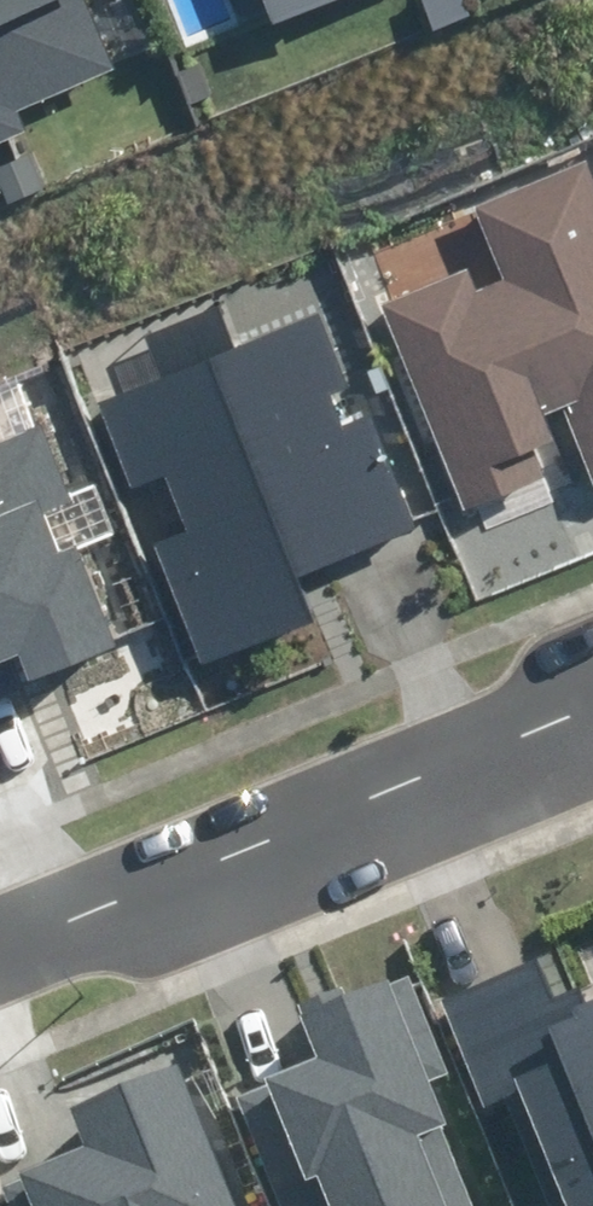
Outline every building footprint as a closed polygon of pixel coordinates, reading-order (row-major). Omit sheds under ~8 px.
[(25,132),(17,111),(114,71),(85,0),(0,0),(0,143),(25,132)] [(284,40),(389,0),(269,0),(284,40)] [(462,511),(549,476),(537,445),(551,439),(541,414),(563,406),(592,480),(592,179),(585,158),(477,201),(507,276),(477,288),(468,268),(378,304),(462,511)] [(152,546),(200,666),(314,621),(296,578),(414,531),(369,417),(339,429),(326,398),(351,388),(322,315),(96,404),(130,488),(164,474),(187,532),(152,546)] [(19,655),(28,677),(116,643),(79,550),(61,557),(43,513),(70,502),(42,430),(0,446),(0,662),(19,655)] [(549,1205),(592,1205),(592,1005),(589,1007),(581,987),(555,998),(538,959),(438,1000),(484,1110),(506,1101),(549,1205)] [(424,1086),(450,1076),(409,975),(345,1000),(337,979),(295,996),(321,1061),(238,1094),(283,1205),(472,1205),(424,1086)] [(13,1205),(245,1205),(185,1059),(72,1105),(86,1141),(19,1168),(24,1180),(6,1187),(13,1205)]
